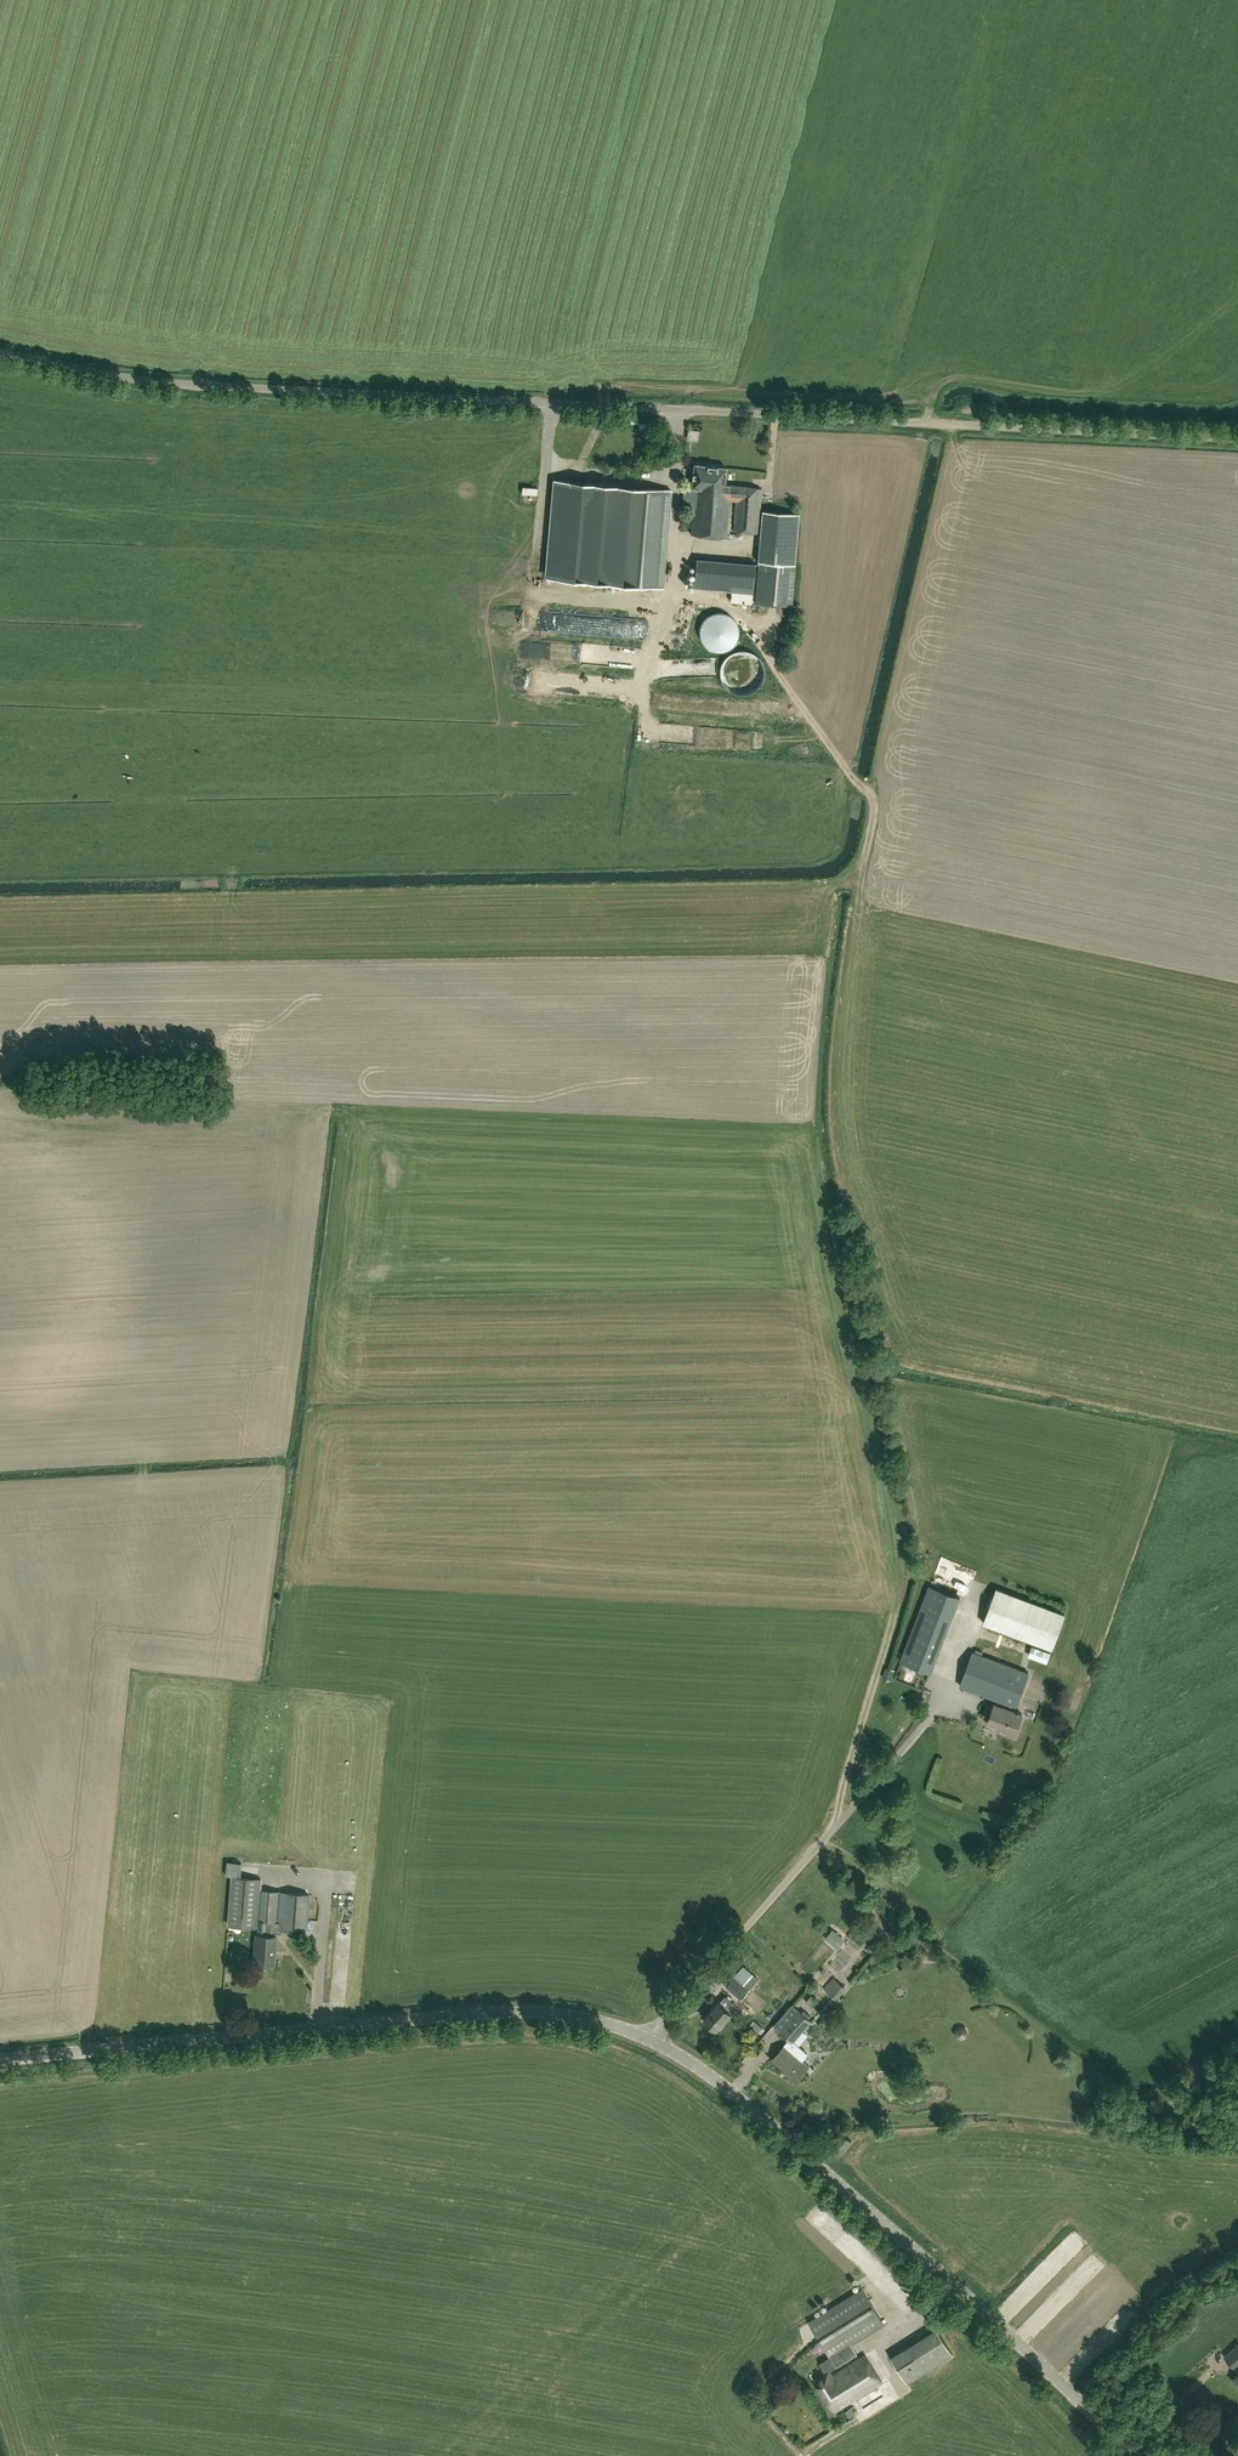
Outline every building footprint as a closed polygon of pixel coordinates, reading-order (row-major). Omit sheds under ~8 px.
[(693,486),(695,487),(691,533),(725,536),(729,500),(736,500),(733,530),(759,532),(763,487),(726,484),(727,468),(695,465),(693,486)] [(663,587),(671,490),(556,481),(548,578),(663,587)] [(760,559),(756,603),(789,606),(798,513),(764,510),(759,559),(760,559)] [(694,588),(730,591),(729,601),(752,603),(752,593),(753,593),(756,563),(697,558),(694,588)] [(719,613),(715,614),(712,615),(708,617),(705,620),(703,624),(702,628),(702,632),(702,636),(703,639),(706,643),(709,646),(712,648),(716,649),(720,650),(724,649),(728,648),(731,645),(734,642),(736,639),(738,635),(738,631),(737,627),(736,623),(734,620),(731,617),(727,615),(724,614),(719,613)] [(740,690),(742,690),(744,689),(747,688),(749,687),(751,686),(752,684),(754,683),(755,681),(756,678),(757,676),(758,674),(758,672),(758,669),(758,667),(757,665),(756,663),(755,660),(754,659),(752,657),(750,655),(749,654),(746,653),(744,652),(742,651),(740,651),(737,651),(735,651),(733,652),(730,653),(728,654),(726,655),(725,657),(723,659),(722,661),(721,663),(720,665),(719,667),(719,669),(719,672),(719,674),(720,676),(721,679),(722,681),(723,683),(725,684),(727,686),(728,687),(731,688),(733,689),(735,690),(737,690),(740,690)] [(779,681),(770,680),(769,689),(778,690),(779,681)] [(960,1597),(929,1585),(901,1661),(931,1672),(960,1597)] [(1052,1649),(1065,1614),(997,1588),(984,1623),(1052,1649)] [(974,1652),(961,1685),(998,1699),(988,1724),(1015,1734),(1023,1713),(1003,1706),(1005,1701),(1017,1706),(1029,1673),(974,1652)] [(893,1678),(894,1676),(895,1669),(887,1667),(885,1673),(884,1675),(893,1678)] [(279,1892),(260,1891),(261,1880),(232,1878),(229,1926),(259,1928),(258,1936),(256,1936),(254,1964),(275,1966),(277,1937),(271,1937),(271,1932),(280,1933),(280,1929),(304,1932),(308,1896),(284,1893),(281,1923),(277,1923),(279,1892)] [(845,1939),(833,1928),(825,1937),(837,1948),(845,1939)] [(735,1976),(727,1985),(741,1999),(749,1990),(735,1976)] [(732,2013),(726,2008),(732,2001),(726,1996),(720,2003),(719,2002),(704,2018),(717,2029),(732,2013)] [(790,2039),(794,2042),(796,2041),(812,2022),(798,2009),(781,2031),(790,2039)] [(797,2079),(809,2066),(802,2060),(809,2052),(796,2041),(794,2042),(790,2039),(773,2059),(786,2071),(787,2070),(797,2079)] [(831,2144),(841,2153),(851,2140),(842,2132),(831,2144)] [(882,2263),(871,2274),(882,2285),(893,2273),(882,2263)] [(809,2321),(831,2356),(820,2363),(826,2374),(815,2381),(833,2411),(882,2382),(865,2354),(832,2375),(829,2371),(857,2354),(851,2345),(884,2325),(863,2289),(809,2321)] [(1237,2364),(1237,2344),(1226,2356),(1231,2362),(1234,2359),(1237,2364)] [(907,2383),(923,2373),(906,2347),(890,2357),(907,2383)] [(765,2408),(773,2399),(763,2389),(755,2398),(765,2408)] [(823,2408),(809,2410),(811,2427),(826,2425),(823,2408)] [(851,2408),(845,2411),(850,2418),(855,2414),(851,2408)]
